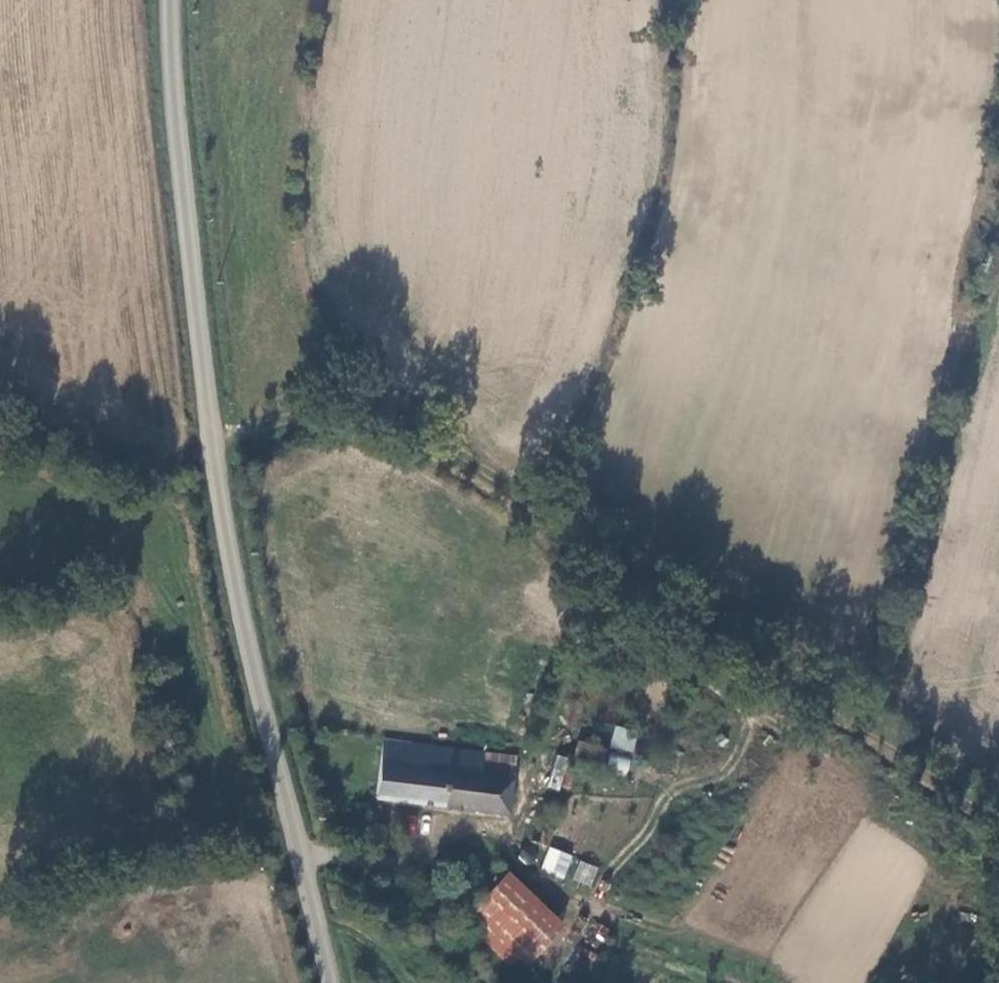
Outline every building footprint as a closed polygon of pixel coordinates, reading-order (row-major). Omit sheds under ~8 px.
[(593,742),(578,739),(574,761),(629,771),(632,753),(609,749),(613,726),(596,723),(593,742)] [(613,726),(610,748),(635,750),(637,729),(613,726)] [(509,810),(514,775),(483,770),(486,750),(383,737),(376,792),(509,810)] [(483,770),(514,775),(516,754),(486,750),(483,770)] [(561,791),(568,757),(555,754),(548,788),(561,791)] [(549,846),(538,870),(563,881),(573,856),(549,846)] [(580,860),(571,880),(590,888),(599,868),(580,860)] [(506,868),(464,918),(522,967),(564,918),(506,868)]
